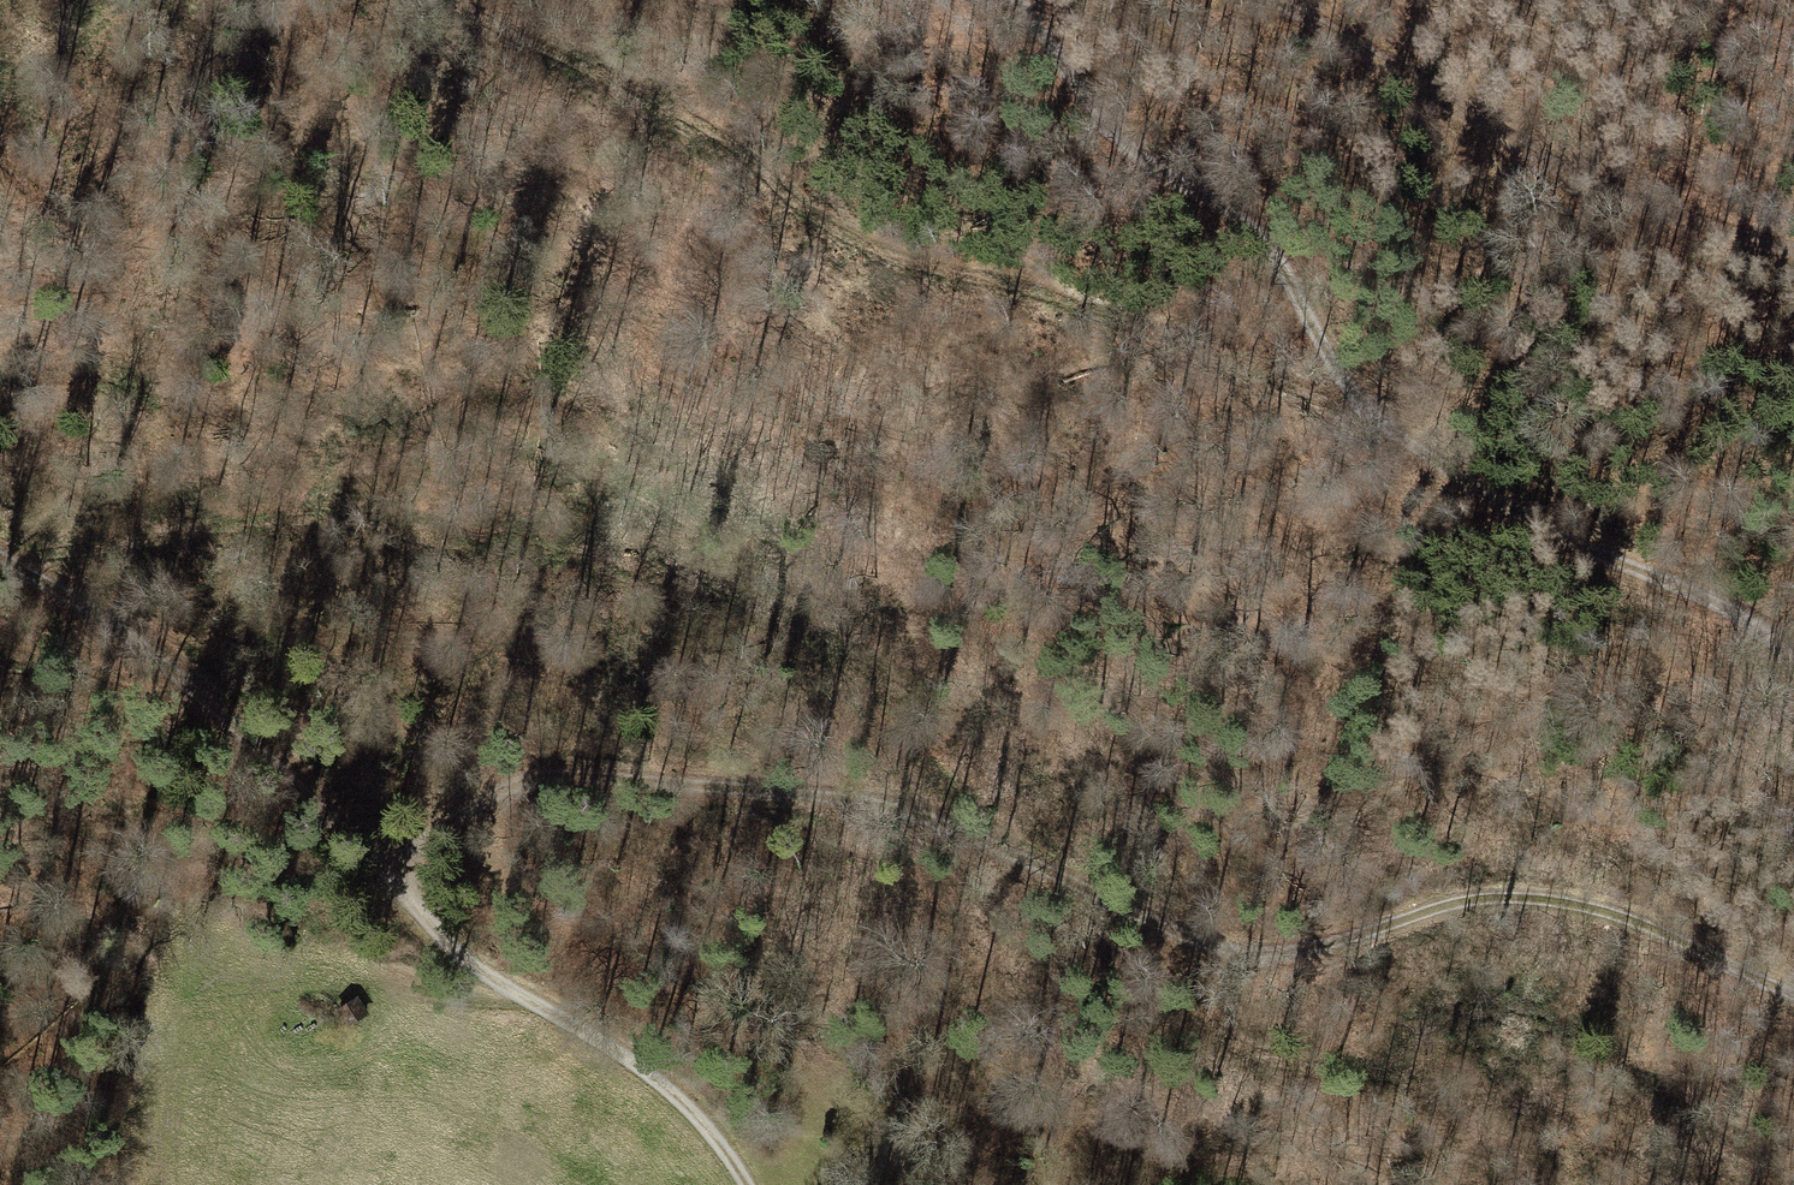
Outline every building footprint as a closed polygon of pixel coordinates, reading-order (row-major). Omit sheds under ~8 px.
[(356,1006),(334,1022),(346,1037),(367,1021),(356,1006)]
